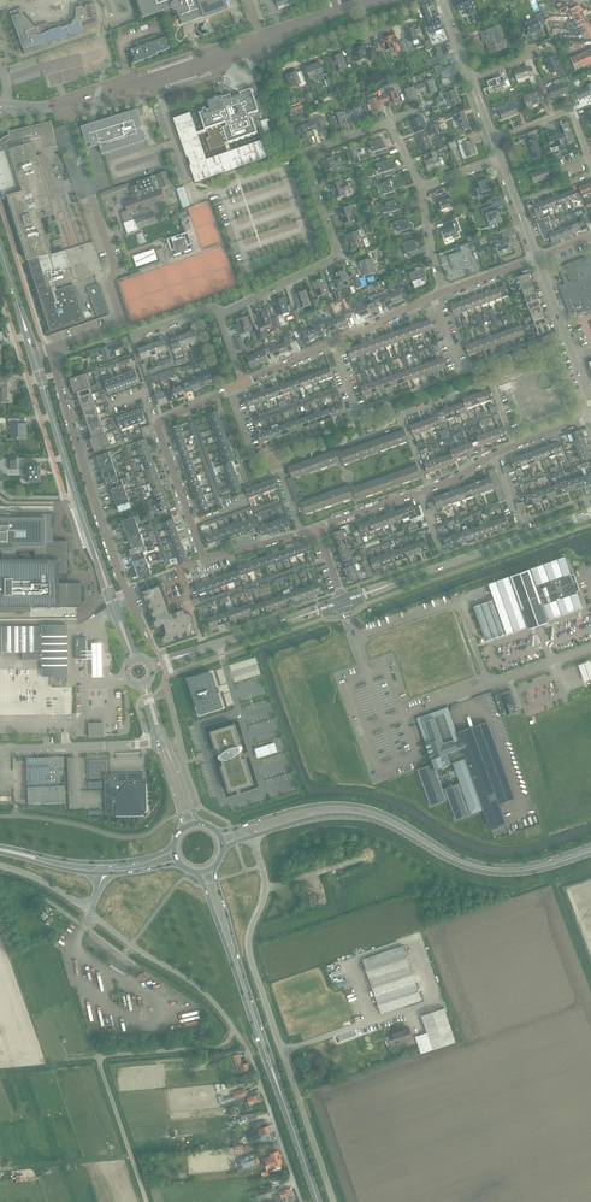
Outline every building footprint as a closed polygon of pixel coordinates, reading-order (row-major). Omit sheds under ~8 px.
[(144,17),(172,7),(177,10),(183,24),(193,21),(233,6),(231,0),(138,0),(144,17)] [(279,9),(289,6),(288,3),(296,1),(295,0),(276,0),(279,9)] [(457,3),(457,4),(458,5),(458,7),(460,10),(460,9),(465,8),(467,14),(474,12),(472,6),(476,4),(475,0),(456,0),(457,3)] [(561,13),(569,10),(566,3),(562,5),(561,2),(554,5),(556,8),(558,7),(561,13)] [(20,41),(24,52),(29,51),(35,48),(41,46),(46,44),(50,42),(55,41),(60,39),(65,38),(70,35),(74,34),(79,32),(85,30),(90,28),(96,26),(93,18),(93,16),(96,16),(95,10),(93,3),(85,5),(82,3),(80,5),(80,6),(75,7),(75,18),(71,21),(72,22),(66,24),(65,24),(62,25),(53,25),(49,26),(47,22),(39,25),(37,26),(37,25),(34,22),(35,22),(22,7),(9,12),(13,22),(14,27),(16,31),(18,36),(20,41)] [(420,8),(417,9),(419,15),(421,19),(424,17),(426,22),(425,23),(429,33),(442,28),(439,19),(438,18),(433,20),(427,6),(426,5),(420,7),(420,8)] [(569,17),(573,15),(582,11),(579,5),(570,9),(571,12),(568,14),(569,17)] [(574,19),(568,21),(569,23),(571,23),(572,23),(575,22),(585,17),(582,11),(573,15),(574,19)] [(536,18),(521,24),(526,36),(542,30),(540,25),(544,24),(541,13),(535,15),(536,18)] [(572,23),(571,23),(574,29),(575,29),(588,23),(585,17),(575,22),(572,23)] [(579,30),(581,34),(590,30),(588,23),(575,29),(576,32),(579,30)] [(409,39),(404,40),(404,42),(401,43),(404,52),(408,50),(407,48),(411,46),(410,41),(418,38),(416,34),(415,30),(414,27),(405,30),(409,39)] [(493,52),(503,48),(500,41),(502,40),(500,33),(498,34),(495,28),(481,33),(484,41),(488,40),(493,52)] [(590,30),(581,34),(583,39),(585,38),(586,39),(588,38),(589,38),(590,37),(590,31),(590,30)] [(132,63),(156,55),(158,52),(169,48),(165,37),(157,40),(155,35),(134,43),(136,47),(131,49),(133,54),(132,55),(135,57),(132,63)] [(384,50),(394,46),(396,52),(401,50),(398,45),(395,35),(390,36),(385,38),(380,40),(384,50)] [(429,40),(424,42),(427,50),(432,47),(429,40)] [(438,52),(436,53),(438,59),(440,58),(449,55),(445,46),(445,45),(442,46),(441,46),(436,48),(438,52)] [(369,60),(377,58),(374,50),(365,53),(363,46),(351,50),(355,61),(367,57),(369,60)] [(571,58),(575,70),(590,63),(590,64),(590,49),(571,58)] [(334,71),(346,67),(341,53),(329,58),(334,71)] [(545,60),(550,73),(557,70),(560,77),(567,75),(562,62),(558,64),(555,56),(545,60)] [(316,74),(318,80),(325,78),(324,76),(326,75),(327,79),(324,80),(326,87),(332,85),(327,72),(324,74),(319,62),(305,67),(310,80),(314,79),(313,76),(316,74)] [(442,64),(433,67),(437,76),(441,74),(443,79),(453,75),(456,74),(455,71),(453,65),(443,69),(442,64)] [(529,76),(534,74),(531,67),(527,69),(527,67),(514,71),(517,79),(529,75),(529,76)] [(300,86),(306,84),(302,73),(298,75),(297,71),(286,75),(290,85),(295,83),(296,85),(299,84),(300,86)] [(504,88),(507,86),(505,81),(504,81),(503,76),(496,79),(495,78),(487,82),(490,88),(494,86),(496,90),(503,87),(504,88)] [(560,95),(567,92),(564,82),(563,83),(561,78),(554,81),(555,86),(548,89),(552,97),(559,94),(560,95)] [(437,91),(433,79),(431,80),(430,79),(425,81),(425,82),(419,84),(422,92),(428,90),(429,94),(437,91)] [(308,84),(305,85),(308,93),(305,94),(308,101),(308,102),(314,100),(311,92),(308,84)] [(416,94),(422,92),(419,84),(406,89),(410,101),(418,98),(416,94)] [(396,90),(385,94),(383,87),(380,89),(382,95),(385,103),(391,100),(393,105),(400,102),(396,90)] [(451,107),(460,103),(455,89),(449,92),(448,87),(440,90),(442,96),(446,94),(451,107)] [(539,96),(543,94),(540,87),(530,91),(531,93),(523,97),(527,106),(527,105),(528,109),(539,105),(538,103),(541,101),(539,96)] [(576,92),(580,100),(590,95),(590,92),(588,87),(582,90),(576,92)] [(203,111),(199,112),(205,129),(197,132),(190,112),(173,118),(187,157),(189,156),(191,164),(190,165),(195,182),(267,157),(261,140),(231,151),(228,143),(229,142),(229,144),(234,142),(233,141),(234,140),(235,142),(239,140),(239,139),(241,138),(241,140),(245,138),(245,137),(247,136),(247,137),(251,136),(251,135),(252,134),(253,136),(257,134),(256,133),(257,132),(256,128),(257,127),(256,123),(254,124),(251,113),(254,112),(254,114),(258,112),(258,111),(259,110),(256,104),(258,103),(257,99),(255,100),(254,98),(256,98),(255,94),(253,94),(252,93),(254,92),(253,88),(251,89),(251,88),(239,92),(240,95),(234,97),(230,95),(229,94),(221,96),(220,95),(206,100),(209,108),(206,110),(205,107),(202,108),(203,111)] [(370,100),(369,101),(373,112),(381,109),(379,105),(385,103),(382,95),(376,98),(375,96),(370,98),(370,100)] [(517,110),(521,108),(519,101),(514,103),(514,105),(507,107),(506,105),(500,107),(501,110),(499,111),(503,120),(519,113),(517,110)] [(356,122),(365,118),(360,105),(345,110),(348,118),(354,116),(356,122)] [(102,123),(91,125),(83,127),(88,143),(92,142),(91,147),(99,145),(102,153),(145,140),(141,126),(142,126),(137,110),(119,117),(102,123)] [(342,120),(348,118),(345,110),(331,116),(336,129),(345,126),(342,120)] [(464,131),(470,129),(465,115),(464,116),(463,112),(453,115),(455,121),(458,120),(461,129),(457,131),(459,136),(465,134),(464,131)] [(414,119),(410,121),(414,133),(424,129),(423,124),(425,122),(423,116),(420,117),(414,119)] [(320,133),(328,129),(324,117),(309,123),(312,130),(318,128),(320,133)] [(266,119),(260,121),(264,132),(270,130),(266,119)] [(3,198),(3,197),(6,196),(26,260),(27,260),(28,261),(28,262),(39,297),(39,298),(46,319),(46,321),(49,331),(84,320),(73,284),(71,285),(70,282),(94,274),(95,274),(103,272),(92,242),(62,252),(62,251),(49,255),(49,253),(50,253),(37,211),(43,209),(45,214),(53,211),(48,194),(53,193),(44,173),(43,169),(40,170),(34,151),(56,146),(51,121),(8,131),(9,135),(8,135),(6,135),(6,136),(4,137),(3,137),(2,138),(1,139),(0,140),(0,189),(3,198)] [(558,126),(561,133),(564,143),(564,144),(574,141),(567,122),(558,126)] [(306,132),(312,130),(309,123),(295,128),(300,140),(308,137),(306,132)] [(429,135),(437,133),(438,132),(439,135),(441,134),(437,124),(426,128),(429,135)] [(536,140),(541,138),(539,133),(536,134),(536,135),(529,137),(530,141),(527,143),(534,158),(542,155),(536,140)] [(551,147),(564,143),(561,133),(549,138),(550,142),(551,147)] [(421,152),(431,148),(427,136),(417,140),(421,152)] [(377,155),(388,151),(387,147),(385,148),(382,137),(368,142),(371,148),(372,148),(373,152),(376,151),(377,155)] [(458,141),(460,147),(464,158),(476,153),(472,142),(469,144),(469,142),(468,142),(466,138),(458,141)] [(451,149),(458,147),(455,140),(448,142),(451,149)] [(438,157),(437,157),(435,152),(428,154),(430,160),(425,162),(428,171),(441,166),(441,165),(444,164),(442,157),(438,158),(438,157)] [(333,156),(320,161),(321,166),(323,165),(327,175),(338,171),(343,170),(339,159),(335,161),(333,156)] [(384,176),(395,173),(394,169),(392,169),(389,159),(375,163),(377,170),(379,169),(380,173),(383,172),(384,176)] [(549,174),(553,172),(550,165),(545,167),(546,168),(531,174),(534,182),(550,176),(549,174)] [(124,223),(128,234),(139,230),(138,228),(156,221),(153,212),(152,213),(151,210),(149,209),(147,210),(145,205),(164,199),(161,189),(163,189),(162,187),(171,184),(167,171),(137,181),(138,185),(130,187),(134,199),(125,202),(127,210),(122,212),(121,213),(124,221),(126,222),(124,223)] [(478,183),(470,186),(474,197),(478,195),(478,193),(481,191),(482,192),(481,193),(483,197),(492,194),(490,189),(491,189),(487,179),(478,182),(478,183)] [(335,199),(346,195),(345,190),(350,189),(348,181),(342,183),(341,180),(328,185),(329,190),(332,189),(335,199)] [(380,184),(384,198),(396,195),(394,190),(393,191),(390,181),(380,184)] [(100,195),(129,185),(130,185),(129,182),(116,187),(113,188),(99,192),(100,195)] [(590,193),(586,185),(579,188),(582,196),(590,193)] [(184,187),(176,190),(182,208),(190,205),(184,187)] [(578,202),(582,200),(579,192),(576,193),(574,190),(567,193),(570,201),(568,201),(570,205),(573,204),(571,200),(576,198),(578,202)] [(441,210),(452,206),(448,194),(446,195),(445,192),(434,196),(437,203),(438,203),(441,210)] [(567,193),(559,195),(563,203),(565,202),(567,206),(570,205),(568,201),(570,201),(567,193)] [(554,207),(555,210),(558,209),(557,206),(563,203),(559,195),(552,198),(555,206),(554,207)] [(552,198),(545,201),(548,209),(554,207),(555,206),(552,198)] [(396,199),(385,202),(388,211),(383,213),(383,214),(380,216),(374,218),(376,223),(382,221),(382,220),(402,213),(400,209),(399,209),(396,199)] [(542,211),(548,209),(545,201),(537,204),(540,210),(535,211),(538,219),(544,216),(542,211)] [(344,224),(355,220),(356,222),(359,221),(358,217),(356,218),(354,211),(352,212),(350,205),(336,210),(338,214),(340,214),(344,224)] [(490,225),(501,221),(497,210),(495,211),(492,205),(483,208),(490,225)] [(587,224),(590,222),(588,214),(583,216),(584,220),(578,223),(581,231),(589,228),(587,224)] [(446,225),(440,228),(441,232),(442,232),(445,239),(453,236),(454,239),(460,237),(458,232),(460,231),(457,222),(455,222),(453,215),(443,219),(445,222),(446,225)] [(541,225),(545,236),(549,235),(549,234),(553,232),(552,229),(549,222),(551,221),(549,216),(539,220),(540,225),(541,225)] [(403,235),(414,231),(413,227),(411,228),(407,217),(394,221),(396,228),(398,228),(399,232),(402,231),(403,235)] [(567,236),(574,233),(571,225),(573,225),(571,221),(568,223),(569,224),(567,225),(568,227),(564,228),(567,236)] [(574,233),(581,231),(578,223),(573,225),(571,225),(574,233)] [(553,228),(552,229),(553,232),(549,234),(549,235),(552,242),(559,239),(556,231),(555,232),(553,228)] [(564,228),(556,231),(559,239),(567,236),(564,228)] [(353,249),(364,245),(359,230),(345,235),(347,239),(349,239),(353,249)] [(187,245),(191,244),(187,232),(168,239),(172,250),(176,249),(178,252),(188,249),(187,245)] [(497,235),(490,238),(492,246),(495,245),(497,250),(494,251),(497,257),(499,256),(511,251),(507,240),(500,242),(497,235)] [(60,238),(52,241),(53,246),(63,243),(60,238)] [(415,239),(401,243),(400,244),(399,244),(399,245),(399,246),(400,250),(403,249),(405,249),(406,253),(409,252),(410,256),(421,253),(419,249),(418,249),(415,239)] [(466,265),(462,255),(470,252),(467,244),(459,247),(461,251),(448,256),(453,270),(466,265)] [(135,257),(138,265),(137,266),(157,259),(154,250),(143,254),(143,253),(140,253),(141,255),(135,257)] [(559,269),(565,284),(559,286),(569,315),(590,307),(590,255),(558,267),(559,269)] [(365,275),(376,271),(371,258),(370,258),(363,261),(363,260),(358,262),(361,268),(362,268),(365,275)] [(415,287),(428,282),(423,269),(410,273),(415,287)] [(339,288),(350,283),(345,270),(336,273),(338,280),(336,280),(339,288)] [(517,277),(520,284),(531,280),(528,273),(517,277)] [(368,285),(364,276),(359,278),(362,287),(368,285)] [(318,296),(329,292),(324,278),(315,281),(317,287),(315,288),(318,296)] [(520,284),(522,290),(533,286),(531,280),(520,284)] [(87,287),(97,316),(107,313),(98,284),(87,287)] [(401,293),(406,291),(403,285),(400,286),(398,287),(399,290),(390,293),(395,304),(404,300),(401,293)] [(505,285),(499,288),(502,297),(509,294),(505,285)] [(522,290),(524,296),(535,292),(533,286),(522,290)] [(499,288),(492,290),(495,299),(502,297),(499,288)] [(492,290),(485,293),(489,302),(495,299),(492,290)] [(298,308),(310,304),(305,291),(296,294),(298,300),(296,301),(298,308)] [(337,291),(332,293),(335,302),(342,299),(339,291),(338,292),(337,291)] [(386,292),(381,294),(377,295),(379,302),(383,300),(386,307),(395,304),(390,293),(387,295),(386,292)] [(524,296),(527,303),(538,299),(535,292),(524,296)] [(485,293),(478,295),(482,305),(489,302),(485,293)] [(375,300),(366,304),(370,314),(379,310),(376,303),(379,302),(377,295),(373,297),(375,300)] [(478,295),(472,298),(475,307),(482,305),(478,295)] [(277,307),(275,307),(278,315),(289,311),(292,310),(290,304),(287,305),(284,298),(275,301),(277,307)] [(319,298),(312,300),(316,310),(323,308),(319,298)] [(472,298),(465,301),(468,310),(475,307),(472,298)] [(527,303),(529,309),(540,305),(538,299),(527,303)] [(465,301),(458,303),(461,312),(468,310),(465,301)] [(451,306),(454,315),(461,312),(458,303),(451,306)] [(361,317),(370,314),(366,304),(357,307),(356,304),(352,305),(355,312),(358,310),(361,317)] [(529,309),(532,316),(543,312),(540,305),(529,309)] [(298,309),(292,311),(295,320),(301,318),(298,309)] [(344,315),(336,318),(340,329),(348,325),(346,318),(352,315),(350,309),(343,312),(344,315)] [(260,327),(271,324),(267,310),(258,313),(260,319),(257,320),(260,327)] [(532,316),(534,322),(545,318),(543,312),(532,316)] [(278,316),(272,318),(276,329),(282,327),(278,316)] [(240,334),(251,330),(247,317),(238,320),(240,326),(238,327),(240,334)] [(331,332),(340,329),(336,318),(327,322),(325,319),(322,320),(324,327),(328,326),(331,332)] [(534,322),(536,328),(547,324),(545,318),(534,322)] [(429,319),(422,322),(426,331),(433,329),(429,319)] [(321,328),(324,327),(322,320),(318,322),(319,325),(311,329),(315,339),(324,335),(321,328)] [(422,322),(416,324),(419,334),(426,331),(422,322)] [(416,324),(409,327),(412,336),(419,334),(416,324)] [(539,335),(550,331),(547,324),(536,328),(539,335)] [(520,325),(513,328),(517,337),(524,334),(520,325)] [(409,327),(402,329),(405,339),(412,336),(409,327)] [(513,328),(507,330),(510,339),(517,337),(513,328)] [(258,340),(263,338),(263,337),(262,334),(260,329),(255,331),(258,340)] [(306,342),(315,339),(311,329),(302,332),(301,329),(297,331),(300,337),(303,336),(306,342)] [(402,329),(395,332),(399,341),(405,339),(402,329)] [(190,344),(198,341),(194,330),(186,333),(190,344)] [(507,330),(500,333),(503,342),(510,339),(507,330)] [(395,332),(388,334),(392,343),(399,341),(395,332)] [(182,347),(190,344),(186,333),(178,336),(182,347)] [(283,337),(285,341),(280,343),(284,354),(293,350),(290,343),(294,341),(291,333),(283,337)] [(500,333),(493,335),(496,344),(503,342),(500,333)] [(388,334),(382,337),(385,346),(392,343),(388,334)] [(493,335),(486,338),(490,347),(496,344),(493,335)] [(174,350),(182,347),(178,336),(170,339),(174,350)] [(238,350),(245,348),(241,336),(234,339),(238,350)] [(382,337),(375,339),(378,348),(385,346),(382,337)] [(486,338),(479,340),(483,349),(490,347),(486,338)] [(375,339),(368,341),(372,351),(378,348),(375,339)] [(163,340),(155,343),(158,353),(167,350),(163,340)] [(479,340),(473,343),(476,352),(483,349),(479,340)] [(123,341),(111,345),(102,348),(106,360),(117,356),(115,351),(118,350),(118,349),(124,346),(123,341)] [(272,343),(267,345),(266,341),(265,342),(266,345),(269,352),(273,351),(276,357),(284,354),(280,343),(274,346),(272,343)] [(368,341),(361,344),(365,353),(372,351),(368,341)] [(151,356),(158,353),(155,343),(147,346),(151,356)] [(466,345),(467,350),(469,354),(476,352),(473,343),(466,345)] [(361,344),(355,346),(358,356),(365,353),(361,344)] [(266,353),(269,352),(266,345),(263,346),(264,350),(255,353),(260,364),(268,360),(266,353)] [(142,359),(151,356),(147,346),(139,349),(142,359)] [(355,346),(347,349),(351,358),(358,356),(355,346)] [(251,367),(260,364),(255,353),(247,357),(251,367)] [(443,357),(436,360),(439,369),(446,367),(443,357)] [(436,360),(429,362),(433,371),(439,369),(436,360)] [(429,362),(422,365),(426,374),(433,371),(429,362)] [(422,365),(416,367),(419,376),(426,374),(422,365)] [(416,367),(409,369),(412,379),(419,376),(416,367)] [(323,370),(326,379),(333,377),(330,368),(323,370)] [(409,369),(402,372),(405,381),(412,379),(409,369)] [(135,370),(129,372),(134,385),(140,382),(135,370)] [(326,379),(323,370),(316,373),(319,382),(326,379)] [(205,375),(208,385),(215,382),(212,373),(208,374),(206,371),(203,372),(205,375)] [(129,372),(123,374),(128,387),(134,385),(129,372)] [(402,372),(395,374),(399,384),(405,381),(402,372)] [(70,379),(75,392),(77,392),(77,391),(90,387),(86,373),(70,379)] [(319,382),(316,373),(309,375),(312,384),(319,382)] [(123,374),(117,376),(121,389),(128,387),(123,374)] [(395,374),(388,377),(392,386),(399,384),(395,374)] [(205,375),(198,378),(201,387),(208,385),(205,375)] [(312,384),(309,375),(302,378),(305,387),(312,384)] [(117,376),(111,378),(115,391),(121,389),(117,376)] [(13,393),(13,392),(10,392),(10,388),(12,388),(12,384),(12,383),(11,382),(11,381),(10,381),(9,381),(9,377),(0,377),(0,386),(1,386),(1,401),(12,401),(12,393),(13,393)] [(388,377),(382,379),(385,389),(392,386),(388,377)] [(111,378),(104,380),(109,393),(115,391),(111,378)] [(198,378),(191,380),(194,390),(201,387),(198,378)] [(305,387),(302,378),(295,380),(298,389),(305,387)] [(175,383),(177,387),(172,388),(176,399),(184,397),(181,385),(182,384),(183,385),(181,379),(178,380),(178,382),(175,383)] [(382,379),(375,382),(378,391),(385,389),(382,379)] [(187,392),(194,390),(191,380),(184,383),(187,392)] [(298,389),(295,380),(288,383),(291,392),(298,389)] [(375,382),(368,384),(371,393),(378,391),(375,382)] [(291,392),(288,383),(281,385),(284,394),(291,392)] [(368,384),(361,387),(364,396),(371,393),(368,384)] [(284,394),(281,385),(274,388),(277,396),(284,394)] [(79,398),(92,394),(90,387),(77,391),(77,392),(79,398)] [(172,388),(168,390),(167,388),(164,389),(168,402),(176,399),(172,388)] [(277,396),(274,388),(266,390),(270,399),(277,396)] [(163,389),(164,391),(156,394),(158,399),(160,405),(168,402),(164,389),(163,389)] [(494,398),(490,389),(483,391),(487,401),(494,398)] [(270,399),(266,390),(259,393),(262,401),(263,404),(270,402),(269,399),(270,399)] [(301,399),(302,401),(309,399),(308,396),(305,397),(304,395),(303,396),(301,391),(298,392),(301,399)] [(332,396),(333,399),(333,400),(336,399),(335,396),(339,394),(338,391),(331,394),(332,396)] [(483,391),(476,394),(480,403),(487,401),(483,391)] [(252,395),(255,404),(262,401),(259,393),(252,395)] [(79,398),(81,405),(94,400),(92,394),(79,398)] [(476,394),(470,396),(473,405),(480,403),(476,394)] [(255,404),(252,395),(245,398),(248,406),(255,404)] [(463,399),(464,402),(466,408),(473,405),(470,396),(463,399)] [(81,405),(84,411),(97,407),(94,400),(81,405)] [(464,402),(457,405),(461,414),(468,411),(466,408),(464,402)] [(335,406),(338,415),(346,413),(343,404),(335,406)] [(462,417),(460,414),(461,414),(457,405),(450,407),(453,416),(454,416),(455,419),(462,417)] [(338,415),(335,406),(328,409),(331,417),(338,415)] [(84,411),(86,418),(99,413),(97,407),(84,411)] [(331,417),(328,409),(324,411),(323,407),(320,408),(321,411),(324,420),(331,417)] [(450,407),(443,410),(447,419),(453,416),(450,407)] [(142,408),(136,410),(140,423),(146,420),(142,408)] [(136,410),(129,412),(134,425),(140,423),(136,410)] [(436,412),(437,416),(438,415),(440,421),(441,424),(448,422),(447,419),(443,410),(436,412)] [(211,421),(220,418),(218,411),(209,414),(211,421)] [(314,414),(317,422),(324,420),(321,411),(314,414)] [(129,412),(123,414),(128,427),(134,425),(129,412)] [(86,418),(88,424),(101,420),(99,413),(86,418)] [(117,416),(121,429),(128,427),(123,414),(117,416)] [(317,422),(314,414),(307,416),(310,425),(317,422)] [(438,415),(437,416),(431,418),(434,427),(441,425),(441,424),(440,421),(438,415)] [(11,439),(26,439),(26,423),(20,423),(20,416),(8,416),(8,423),(11,423),(11,439)] [(310,425),(307,416),(300,419),(303,427),(310,425)] [(214,428),(223,425),(220,418),(211,421),(214,428)] [(431,418),(424,420),(427,430),(434,427),(431,418)] [(303,427),(300,419),(293,421),(296,430),(303,427)] [(88,424),(91,431),(103,427),(101,420),(88,424)] [(420,432),(427,430),(424,420),(417,423),(420,432)] [(296,430),(293,421),(286,424),(289,432),(296,430)] [(413,435),(420,432),(417,423),(410,425),(413,435)] [(144,435),(153,432),(150,424),(141,428),(144,435)] [(173,434),(182,431),(179,424),(170,427),(173,434)] [(289,432),(286,424),(279,426),(282,435),(289,432)] [(216,435),(225,432),(223,425),(214,428),(216,435)] [(282,435),(279,426),(272,429),(275,437),(282,435)] [(106,433),(103,427),(91,431),(93,437),(93,438),(107,433),(106,433)] [(504,427),(497,429),(501,438),(507,436),(504,427)] [(275,437),(272,429),(265,431),(268,440),(275,437)] [(497,429),(490,432),(494,441),(501,438),(497,429)] [(571,434),(574,441),(584,437),(581,430),(571,434)] [(175,442),(184,438),(182,431),(173,434),(175,442)] [(268,440),(265,431),(258,434),(261,442),(268,440)] [(404,431),(340,454),(338,450),(335,451),(335,452),(289,468),(292,477),(294,476),(294,477),(339,462),(339,461),(342,460),(343,464),(408,441),(404,431)] [(219,442),(228,439),(225,432),(216,435),(219,442)] [(490,432),(484,434),(487,443),(494,441),(490,432)] [(91,438),(96,452),(111,446),(107,433),(93,438),(93,437),(91,438)] [(477,437),(478,440),(480,446),(487,443),(484,434),(477,437)] [(587,444),(584,437),(574,441),(577,448),(587,444)] [(178,449),(187,445),(184,438),(175,442),(178,449)] [(139,449),(148,446),(145,439),(136,442),(139,449)] [(221,449),(230,446),(228,439),(219,442),(221,449)] [(478,440),(471,443),(474,452),(481,449),(480,446),(478,440)] [(559,441),(552,444),(556,454),(563,452),(559,441)] [(471,443),(464,445),(468,454),(474,452),(471,443)] [(545,447),(549,457),(556,454),(552,444),(545,447)] [(589,451),(587,444),(577,448),(579,455),(589,451)] [(180,456),(189,453),(187,445),(178,449),(180,456)] [(464,445),(457,448),(461,457),(468,454),(464,445)] [(141,456),(150,453),(148,446),(139,449),(141,456)] [(224,456),(233,453),(230,446),(221,449),(224,456)] [(549,457),(545,447),(539,449),(542,459),(549,457)] [(450,450),(452,453),(454,459),(461,457),(457,448),(450,450)] [(539,449),(532,451),(536,462),(542,459),(539,449)] [(97,455),(99,461),(111,457),(109,451),(97,455)] [(532,451),(525,454),(528,464),(536,462),(532,451)] [(589,451),(579,455),(582,462),(590,458),(590,455),(589,451)] [(143,463),(153,459),(150,453),(141,456),(143,463)] [(183,463),(192,460),(189,453),(180,456),(183,463)] [(227,463),(232,462),(235,460),(233,453),(224,456),(227,463)] [(452,453),(445,456),(448,465),(455,463),(454,459),(452,453)] [(522,467),(528,464),(525,454),(518,457),(522,467)] [(445,456),(438,458),(441,468),(448,465),(445,456)] [(99,461),(101,467),(113,463),(111,457),(99,461)] [(522,467),(518,457),(511,459),(512,463),(514,469),(522,467)] [(438,458),(431,461),(435,470),(441,468),(438,458)] [(146,470),(155,466),(153,459),(143,463),(146,470)] [(185,470),(194,467),(192,460),(183,463),(185,470)] [(424,463),(428,472),(435,470),(431,461),(424,463)] [(225,472),(234,469),(232,462),(227,463),(223,465),(225,472)] [(39,481),(39,480),(40,479),(40,477),(39,476),(39,469),(40,468),(40,466),(39,465),(39,463),(26,463),(26,476),(25,476),(25,479),(26,479),(26,481),(28,481),(28,482),(31,482),(31,481),(39,481)] [(101,467),(103,472),(115,468),(113,463),(101,467)] [(148,476),(158,473),(155,466),(146,470),(148,476)] [(356,499),(421,476),(417,466),(352,490),(351,486),(348,487),(302,504),(305,514),(351,497),(355,495),(356,499)] [(188,477),(197,474),(194,467),(185,470),(188,477)] [(103,472),(105,478),(117,474),(115,468),(103,472)] [(237,476),(234,469),(225,472),(228,479),(237,476)] [(151,483),(160,480),(158,473),(148,476),(151,483)] [(110,483),(119,480),(117,474),(105,478),(107,484),(110,483)] [(191,484),(199,481),(197,474),(188,477),(191,484)] [(587,474),(580,477),(584,487),(590,484),(587,474)] [(239,483),(237,476),(228,479),(230,486),(239,483)] [(490,477),(476,482),(480,493),(494,488),(493,484),(492,481),(490,477)] [(580,477),(573,479),(577,489),(584,487),(580,477)] [(126,484),(124,478),(119,480),(110,483),(112,489),(124,485),(126,484)] [(274,479),(267,481),(270,490),(277,488),(274,479)] [(573,479),(566,481),(570,491),(577,489),(573,479)] [(153,490),(162,487),(160,480),(151,483),(153,490)] [(193,491),(202,488),(199,481),(191,484),(193,491)] [(267,481),(260,484),(263,493),(270,490),(267,481)] [(566,481),(559,484),(563,494),(570,491),(566,481)] [(473,496),(480,493),(476,482),(469,485),(473,496)] [(242,490),(239,483),(230,486),(233,493),(242,490)] [(260,484),(253,486),(256,495),(263,493),(260,484)] [(559,484),(552,486),(556,496),(563,494),(559,484)] [(126,490),(124,485),(112,489),(114,495),(126,490)] [(469,485),(462,487),(466,498),(473,496),(469,485)] [(253,486),(245,489),(248,498),(256,495),(253,486)] [(552,486),(546,489),(549,499),(556,496),(552,486)] [(155,497),(165,494),(162,487),(153,490),(155,497)] [(462,487),(455,490),(459,501),(466,498),(462,487)] [(196,498),(204,495),(202,488),(193,491),(196,498)] [(546,489),(539,491),(542,501),(549,499),(546,489)] [(114,495),(116,500),(128,496),(126,490),(114,495)] [(455,490),(448,492),(452,503),(459,501),(455,490)] [(539,491),(532,494),(535,503),(542,501),(539,491)] [(434,497),(435,501),(437,508),(438,508),(452,503),(448,492),(434,497)] [(158,504),(167,501),(165,494),(155,497),(158,504)] [(535,503),(532,494),(524,496),(526,500),(528,506),(535,503)] [(198,505),(207,502),(204,495),(196,498),(198,505)] [(116,500),(118,506),(130,502),(128,496),(116,500)] [(167,501),(158,504),(160,511),(170,508),(167,501)] [(132,507),(130,502),(118,506),(120,512),(132,507)] [(207,502),(198,505),(201,512),(209,509),(207,502)] [(414,507),(413,505),(406,507),(409,517),(416,514),(417,516),(421,515),(418,505),(414,507)] [(406,507),(399,510),(402,519),(409,517),(406,507)] [(261,511),(262,514),(264,518),(265,518),(264,513),(269,511),(269,509),(261,511)] [(399,510),(392,512),(395,522),(402,519),(399,510)] [(0,512),(0,550),(1,550),(1,554),(15,554),(15,559),(33,559),(33,554),(43,554),(43,540),(53,540),(53,512),(20,512),(20,517),(11,517),(11,512),(0,512)] [(392,512),(385,514),(388,524),(395,522),(392,512)] [(385,514),(378,517),(382,526),(388,524),(385,514)] [(495,520),(492,521),(495,531),(502,528),(499,519),(498,519),(497,515),(494,516),(495,520)] [(122,520),(124,526),(136,522),(134,516),(122,520)] [(506,516),(499,519),(502,528),(509,526),(506,516)] [(258,526),(255,517),(248,520),(251,528),(258,526)] [(287,517),(280,519),(283,528),(290,525),(287,517)] [(378,517),(372,519),(375,529),(382,526),(378,517)] [(167,529),(176,526),(173,519),(165,522),(167,529)] [(280,519),(273,522),(276,530),(283,528),(280,519)] [(372,519),(365,522),(368,531),(375,529),(372,519)] [(251,528),(248,520),(241,522),(244,531),(251,528)] [(492,521),(485,523),(488,533),(495,531),(492,521)] [(124,526),(126,531),(138,527),(136,522),(124,526)] [(244,531),(241,522),(234,525),(237,533),(244,531)] [(273,522),(266,524),(269,533),(276,530),(273,522)] [(365,522),(358,524),(361,534),(368,531),(365,522)] [(485,523),(478,526),(481,535),(488,533),(485,523)] [(266,524),(259,527),(262,535),(269,533),(266,524)] [(237,533),(234,525),(227,527),(230,536),(237,533)] [(466,526),(463,527),(468,540),(475,538),(470,525),(467,527),(466,526)] [(478,526),(474,527),(473,525),(470,525),(475,538),(481,535),(478,526)] [(170,536),(178,533),(176,526),(167,529),(170,536)] [(126,531),(128,537),(140,533),(138,527),(126,531)] [(230,536),(227,527),(220,530),(223,538),(230,536)] [(463,527),(464,531),(460,532),(459,529),(456,530),(461,543),(468,540),(463,527)] [(223,538),(220,530),(213,532),(216,541),(223,538)] [(333,533),(335,540),(345,537),(342,530),(333,533)] [(456,530),(457,533),(451,536),(454,545),(461,543),(456,530)] [(216,541),(213,532),(206,535),(209,543),(216,541)] [(128,537),(130,543),(143,539),(140,533),(128,537)] [(172,543),(181,540),(178,533),(170,536),(172,543)] [(450,536),(449,533),(440,536),(442,542),(444,541),(447,548),(454,545),(451,536),(450,536)] [(335,540),(338,547),(347,544),(345,537),(335,540)] [(144,544),(143,539),(130,543),(132,548),(132,549),(144,544)] [(0,559),(0,611),(30,611),(30,607),(81,607),(81,604),(81,583),(67,583),(58,583),(58,574),(67,574),(67,560),(67,555),(67,541),(67,540),(53,540),(43,540),(43,554),(33,554),(33,559),(15,559),(15,554),(1,554),(1,559),(0,559)] [(175,550),(183,547),(181,540),(172,543),(175,550)] [(426,540),(418,542),(422,552),(429,549),(426,540)] [(307,541),(300,544),(303,553),(311,550),(307,541)] [(418,542),(412,545),(415,554),(422,552),(418,542)] [(144,551),(146,550),(144,544),(132,549),(132,548),(130,549),(132,555),(144,551)] [(300,544),(293,546),(296,555),(303,553),(300,544)] [(338,547),(340,554),(350,551),(347,544),(338,547)] [(412,545),(405,547),(408,557),(415,554),(412,545)] [(293,546),(286,549),(289,558),(296,555),(293,546)] [(177,557),(186,554),(183,547),(175,550),(177,557)] [(405,547),(398,550),(401,559),(408,557),(405,547)] [(286,549),(279,551),(282,560),(289,558),(286,549)] [(398,550),(391,552),(394,562),(401,559),(398,550)] [(132,555),(134,561),(146,557),(144,551),(132,555)] [(279,551),(272,554),(275,563),(282,560),(279,551)] [(340,554),(343,561),(352,557),(350,551),(340,554)] [(391,552),(384,555),(388,564),(394,562),(391,552)] [(177,557),(174,558),(176,564),(179,563),(179,564),(188,561),(186,554),(177,557)] [(272,554),(265,556),(268,565),(275,563),(272,554)] [(384,555),(377,557),(381,566),(388,564),(384,555)] [(148,563),(148,562),(150,561),(148,556),(146,557),(134,561),(136,567),(148,563)] [(265,566),(268,565),(265,556),(258,559),(261,568),(264,575),(268,574),(265,566)] [(352,557),(343,561),(345,568),(358,563),(355,556),(352,557)] [(370,559),(373,569),(381,566),(377,557),(370,559)] [(486,642),(528,627),(529,629),(548,622),(547,620),(582,607),(576,591),(580,590),(574,574),(571,575),(564,557),(489,584),(494,599),(473,607),(480,624),(486,642)] [(258,559),(251,561),(254,570),(261,568),(258,559)] [(251,561),(244,564),(247,573),(254,570),(251,561)] [(136,567),(138,572),(150,568),(148,563),(136,567)] [(358,563),(345,568),(348,574),(357,571),(360,570),(358,563)] [(237,566),(238,570),(240,575),(247,573),(244,564),(237,566)] [(150,568),(138,572),(140,578),(152,574),(150,568)] [(238,570),(231,573),(234,581),(241,579),(240,575),(238,570)] [(350,581),(359,578),(357,571),(348,574),(350,581)] [(231,573),(224,575),(227,584),(234,581),(231,573)] [(224,575),(217,578),(220,586),(227,584),(224,575)] [(217,578),(210,580),(213,589),(220,586),(217,578)] [(210,580),(203,583),(206,591),(213,589),(210,580)] [(318,582),(311,585),(315,594),(322,591),(318,582)] [(196,585),(199,594),(206,591),(203,583),(196,585)] [(147,590),(148,594),(144,596),(146,601),(147,600),(147,601),(147,602),(148,603),(149,605),(149,606),(150,609),(154,608),(155,611),(152,612),(152,614),(153,615),(153,617),(157,616),(158,620),(154,621),(155,624),(155,625),(156,626),(156,627),(157,627),(158,627),(159,627),(160,627),(160,626),(161,626),(161,625),(162,624),(163,624),(164,623),(165,626),(165,627),(166,628),(166,629),(166,630),(166,631),(166,632),(166,633),(166,634),(166,635),(166,636),(165,636),(165,637),(164,637),(164,638),(163,638),(163,639),(163,640),(164,641),(165,642),(166,642),(167,642),(169,641),(171,640),(172,640),(174,639),(175,639),(174,636),(178,634),(179,638),(184,636),(183,633),(186,632),(188,636),(193,634),(192,631),(196,629),(192,619),(192,618),(191,618),(191,617),(191,616),(190,616),(190,615),(189,614),(188,614),(187,613),(186,613),(185,613),(185,614),(184,610),(170,615),(166,603),(168,603),(163,591),(162,592),(160,588),(162,588),(163,587),(163,586),(163,585),(162,585),(162,584),(161,584),(161,585),(160,585),(160,586),(147,590)] [(311,585),(305,587),(308,596),(315,594),(311,585)] [(305,587),(298,589),(301,599),(308,596),(305,587)] [(298,589),(291,592),(294,601),(301,599),(298,589)] [(291,592),(284,594),(287,604),(294,601),(291,592)] [(284,594),(277,597),(280,606),(287,604),(284,594)] [(277,597),(270,599),(274,609),(280,606),(277,597)] [(270,599),(263,602),(267,611),(274,609),(270,599)] [(263,602),(257,604),(260,613),(267,611),(263,602)] [(245,615),(252,613),(250,606),(249,603),(242,606),(245,615)] [(253,616),(260,613),(257,604),(250,606),(252,613),(253,616)] [(242,606),(235,608),(238,618),(245,615),(242,606)] [(235,608),(228,611),(231,620),(238,618),(235,608)] [(228,611),(221,613),(225,623),(231,620),(228,611)] [(214,616),(213,613),(210,614),(211,617),(207,618),(211,627),(218,625),(214,616)] [(221,613),(214,616),(218,625),(225,623),(221,613)] [(39,626),(1,626),(1,652),(22,652),(22,660),(41,660),(41,676),(51,676),(51,686),(47,686),(47,688),(47,689),(47,690),(47,691),(47,695),(47,701),(47,710),(47,712),(59,712),(59,711),(62,711),(62,712),(73,712),(73,701),(72,701),(72,697),(73,697),(73,686),(65,686),(65,676),(67,676),(67,625),(41,625),(41,626),(39,626)] [(86,637),(75,638),(76,659),(87,659),(87,652),(86,637)] [(102,645),(92,645),(92,652),(87,652),(87,659),(87,661),(92,660),(92,679),(102,679),(102,645)] [(578,665),(581,673),(585,682),(590,680),(590,664),(590,661),(578,665)] [(195,685),(190,687),(192,687),(194,693),(192,693),(193,694),(194,693),(196,700),(195,700),(195,701),(196,700),(198,707),(197,707),(197,708),(202,706),(204,713),(223,707),(221,707),(219,701),(221,700),(219,700),(217,694),(219,693),(216,694),(214,687),(217,686),(216,686),(215,686),(213,680),(214,680),(214,679),(213,679),(211,673),(193,678),(193,679),(195,685)] [(449,712),(423,721),(431,742),(426,744),(429,754),(432,761),(433,764),(422,768),(418,769),(430,806),(448,799),(456,820),(484,810),(491,830),(507,824),(499,804),(515,798),(487,721),(457,732),(449,712)] [(89,723),(89,731),(89,735),(90,737),(105,737),(104,734),(104,722),(89,723)] [(234,724),(211,731),(216,748),(218,748),(218,749),(217,750),(217,751),(218,751),(218,752),(219,752),(219,753),(218,755),(218,756),(218,757),(218,758),(218,759),(219,760),(220,761),(221,761),(222,761),(223,765),(221,766),(229,791),(252,784),(245,759),(243,759),(242,758),(243,758),(243,757),(243,756),(243,755),(242,755),(241,755),(241,752),(242,750),(242,749),(242,748),(242,747),(242,746),(241,746),(241,745),(240,745),(239,745),(238,745),(237,742),(239,741),(234,724)] [(34,767),(26,768),(27,802),(27,804),(64,803),(64,801),(63,757),(62,757),(58,757),(48,757),(34,758),(33,758),(34,767)] [(107,780),(105,780),(106,814),(113,814),(113,816),(117,816),(144,815),(144,814),(145,814),(146,814),(146,813),(147,814),(148,813),(147,812),(147,811),(147,810),(148,810),(147,783),(147,779),(148,779),(150,778),(151,777),(151,776),(151,775),(151,774),(150,773),(148,772),(147,772),(146,772),(111,774),(111,776),(110,775),(110,776),(111,777),(107,780),(106,779),(106,780),(107,780)] [(102,781),(87,782),(88,789),(103,788),(102,781)] [(380,1014),(421,1000),(403,945),(362,959),(380,1014)] [(421,1015),(426,1032),(415,1036),(417,1044),(420,1054),(455,1042),(444,1008),(421,1015)] [(399,1043),(412,1038),(408,1029),(388,1036),(391,1045),(396,1044),(397,1044),(400,1043),(399,1043)] [(242,1065),(238,1054),(233,1056),(239,1073),(249,1069),(247,1063),(242,1065)] [(196,1060),(192,1061),(192,1068),(200,1068),(200,1065),(206,1064),(205,1059),(196,1060)] [(234,1100),(235,1100),(236,1102),(244,1100),(243,1097),(246,1096),(243,1088),(232,1093),(234,1100)] [(249,1104),(260,1101),(258,1094),(255,1095),(254,1093),(250,1095),(250,1097),(247,1098),(248,1101),(244,1103),(247,1111),(251,1109),(249,1104)] [(258,1129),(245,1133),(248,1143),(262,1138),(261,1135),(270,1132),(269,1126),(258,1129)] [(243,1153),(243,1146),(250,1145),(250,1143),(246,1144),(246,1143),(243,1144),(242,1142),(241,1143),(241,1145),(235,1146),(236,1154),(243,1153)] [(271,1156),(261,1159),(264,1166),(267,1165),(269,1171),(276,1169),(282,1167),(280,1163),(281,1163),(277,1152),(270,1154),(271,1156)] [(237,1160),(236,1160),(239,1168),(242,1167),(243,1169),(257,1164),(254,1157),(253,1153),(239,1159),(237,1160)] [(271,1185),(257,1190),(259,1196),(273,1191),(271,1185)] [(281,1198),(292,1194),(290,1188),(285,1190),(284,1188),(281,1189),(282,1190),(279,1192),(280,1194),(275,1196),(277,1200),(281,1199),(281,1198)]
